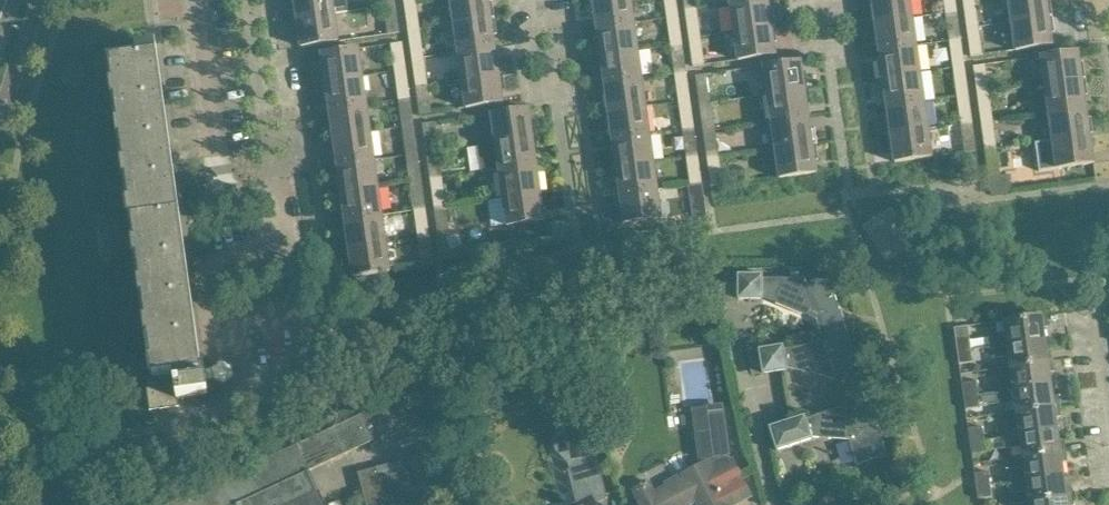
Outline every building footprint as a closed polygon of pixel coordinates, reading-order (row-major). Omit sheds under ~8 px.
[(332,0),(295,0),(297,19),(334,15),(332,0)] [(488,0),(451,0),(454,25),(491,20),(488,0)] [(631,0),(601,0),(593,1),(597,29),(634,23),(631,0)] [(676,0),(665,0),(667,19),(679,17),(676,0)] [(696,0),(684,0),(685,11),(697,9),(696,0)] [(768,0),(762,0),(731,4),(735,31),(772,26),(768,0)] [(911,0),(873,0),(876,23),(913,18),(911,0)] [(956,0),(944,0),(946,13),(958,12),(956,0)] [(975,0),(968,0),(963,1),(967,29),(979,27),(975,0)] [(1047,0),(1009,0),(1012,22),(1049,17),(1047,0)] [(420,29),(416,2),(404,3),(408,31),(420,29)] [(399,33),(396,6),(384,7),(388,35),(399,33)] [(701,36),(697,9),(685,11),(689,38),(701,36)] [(962,39),(958,12),(946,13),(950,41),(962,39)] [(338,42),(334,15),(297,19),(301,47),(338,42)] [(683,45),(679,17),(667,19),(671,47),(683,45)] [(1053,47),(1049,17),(1012,22),(1016,52),(1053,47)] [(917,45),(913,18),(876,23),(880,51),(917,45)] [(495,48),(491,20),(454,25),(458,53),(495,48)] [(638,51),(634,23),(597,29),(601,57),(638,51)] [(776,56),(772,26),(735,31),(739,61),(776,56)] [(983,56),(979,27),(967,29),(971,58),(983,56)] [(424,57),(420,29),(408,31),(412,59),(424,57)] [(705,65),(701,36),(689,38),(693,67),(705,65)] [(965,67),(962,39),(950,41),(953,68),(965,67)] [(391,44),(395,73),(407,71),(403,43),(391,44)] [(687,72),(683,45),(671,47),(675,74),(687,72)] [(921,73),(917,45),(880,51),(884,78),(921,73)] [(156,46),(151,47),(136,49),(137,57),(109,61),(109,62),(153,377),(146,378),(150,411),(180,407),(179,399),(209,395),(207,380),(215,379),(225,383),(233,376),(232,366),(223,362),(214,368),(205,369),(196,371),(152,56),(154,52),(154,48),(156,48),(156,46)] [(499,75),(495,48),(458,53),(462,81),(499,75)] [(359,49),(322,54),(326,82),(363,77),(359,49)] [(642,79),(638,51),(601,57),(605,84),(642,79)] [(1082,80),(1078,52),(1042,57),(1045,85),(1082,80)] [(428,85),(424,57),(412,59),(416,87),(428,85)] [(805,89),(801,61),(764,66),(768,94),(805,89)] [(974,66),(978,94),(989,92),(986,65),(974,66)] [(411,99),(407,71),(395,73),(399,100),(411,99)] [(691,100),(687,72),(675,74),(679,102),(691,100)] [(925,101),(921,73),(884,78),(888,106),(925,101)] [(696,76),(700,104),(712,102),(708,74),(696,76)] [(503,103),(499,75),(462,81),(466,109),(503,103)] [(367,105),(363,77),(326,82),(330,110),(367,105)] [(646,106),(642,79),(605,84),(609,112),(646,106)] [(1086,108),(1082,80),(1045,85),(1049,113),(1086,108)] [(432,113),(428,85),(416,87),(420,115),(432,113)] [(809,117),(805,89),(768,94),(772,122),(809,117)] [(993,120),(989,92),(978,94),(981,121),(993,120)] [(973,122),(969,95),(957,96),(961,124),(973,122)] [(415,126),(411,99),(399,100),(403,128),(415,126)] [(695,128),(691,100),(679,102),(683,130),(695,128)] [(928,129),(925,101),(888,106),(891,134),(928,129)] [(712,102),(700,104),(704,131),(716,130),(714,122),(720,121),(718,102),(712,102)] [(371,133),(367,105),(330,110),(334,138),(371,133)] [(650,134),(646,106),(609,112),(613,140),(650,134)] [(1090,136),(1086,108),(1049,113),(1053,141),(1090,136)] [(533,137),(528,109),(492,114),(496,143),(533,137)] [(813,145),(809,117),(772,122),(776,150),(813,145)] [(994,126),(993,120),(981,121),(985,150),(997,148),(996,146),(1008,145),(1006,125),(994,126)] [(977,151),(973,122),(961,124),(965,152),(977,151)] [(423,125),(427,152),(438,150),(434,123),(423,125)] [(419,154),(415,126),(403,128),(407,156),(419,154)] [(699,156),(695,128),(683,130),(687,158),(699,156)] [(933,157),(928,129),(891,134),(895,163),(933,157)] [(719,158),(716,130),(704,131),(708,159),(719,158)] [(374,161),(371,133),(334,138),(337,166),(374,161)] [(654,162),(650,134),(613,140),(617,168),(654,162)] [(1094,164),(1090,136),(1053,141),(1035,143),(1039,172),(1094,164)] [(500,170),(537,165),(533,137),(496,143),(500,170)] [(817,173),(813,145),(776,150),(780,178),(817,173)] [(442,178),(438,150),(427,152),(431,180),(442,178)] [(423,182),(419,154),(407,156),(410,184),(423,182)] [(703,183),(699,156),(687,158),(691,185),(703,183)] [(723,186),(719,158),(708,159),(712,187),(723,186)] [(378,188),(374,161),(337,166),(341,193),(378,188)] [(658,190),(654,162),(617,168),(621,195),(658,190)] [(541,193),(537,165),(500,170),(504,198),(541,193)] [(446,206),(442,178),(431,180),(435,207),(446,206)] [(426,210),(423,182),(410,184),(414,211),(426,210)] [(706,211),(703,189),(703,183),(691,185),(695,212),(706,211)] [(382,216),(378,188),(341,193),(345,221),(382,216)] [(662,218),(658,190),(621,195),(625,223),(662,218)] [(545,222),(541,193),(504,198),(508,227),(545,222)] [(450,234),(446,206),(435,207),(439,236),(450,234)] [(430,237),(426,210),(414,211),(418,239),(430,237)] [(386,244),(382,216),(345,221),(349,249),(386,244)] [(434,265),(430,237),(418,239),(422,267),(434,265)] [(390,272),(386,244),(349,249),(353,277),(390,272)] [(828,276),(806,284),(805,280),(805,279),(763,279),(763,275),(738,275),(738,300),(763,300),(763,298),(816,320),(824,343),(848,336),(828,276)] [(1048,327),(1046,316),(1003,322),(1004,333),(991,335),(992,347),(1044,340),(1042,328),(1048,327)] [(970,350),(967,327),(953,329),(956,352),(970,350)] [(712,328),(703,329),(706,347),(715,345),(712,328)] [(867,396),(848,336),(824,343),(784,350),(784,345),(758,350),(763,375),(788,370),(787,368),(835,380),(843,403),(867,396)] [(1046,352),(1044,340),(992,347),(994,359),(1008,357),(1009,368),(1053,362),(1051,351),(1046,352)] [(971,363),(970,350),(956,352),(958,365),(971,363)] [(1054,372),(1053,362),(1009,368),(1011,378),(997,380),(999,392),(1050,385),(1048,373),(1054,372)] [(167,504),(325,504),(319,491),(309,470),(444,407),(436,381),(436,380),(295,446),(167,504)] [(974,383),(961,385),(963,397),(976,395),(974,383)] [(1052,397),(1050,385),(999,392),(1000,404),(1014,402),(1016,413),(1059,407),(1057,396),(1052,397)] [(978,408),(976,395),(963,397),(964,410),(978,408)] [(805,416),(769,428),(777,452),(813,440),(812,438),(848,440),(856,465),(863,463),(887,455),(867,396),(843,403),(844,408),(806,420),(805,416)] [(640,504),(689,504),(697,501),(699,504),(732,504),(750,496),(728,456),(722,404),(692,408),(699,459),(709,458),(663,482),(664,485),(652,491),(646,481),(632,489),(640,504)] [(1060,417),(1059,407),(1016,413),(1017,423),(1003,425),(1005,437),(1056,430),(1055,418),(1060,417)] [(597,504),(608,497),(586,418),(559,425),(553,444),(554,451),(568,464),(569,469),(567,470),(576,503),(571,504),(597,504)] [(980,428),(967,430),(969,442),(982,440),(980,428)] [(1058,442),(1056,430),(1005,437),(1007,449),(1020,447),(1022,458),(1065,452),(1064,441),(1058,442)] [(984,453),(982,440),(969,442),(971,455),(984,453)] [(1067,463),(1065,452),(1022,458),(1024,469),(1010,471),(1011,482),(1063,475),(1061,463),(1067,463)] [(897,455),(882,460),(887,475),(902,470),(897,455)] [(365,504),(460,504),(470,502),(462,470),(413,483),(411,471),(404,467),(378,473),(376,467),(356,472),(365,504)] [(987,473),(974,474),(975,487),(988,486),(987,473)] [(1065,487),(1063,475),(1011,482),(1013,494),(1027,492),(1028,503),(1072,497),(1070,486),(1065,487)] [(990,498),(988,486),(975,487),(977,499),(990,498)] [(1072,497),(1028,503),(1029,504),(1073,504),(1072,497)]
